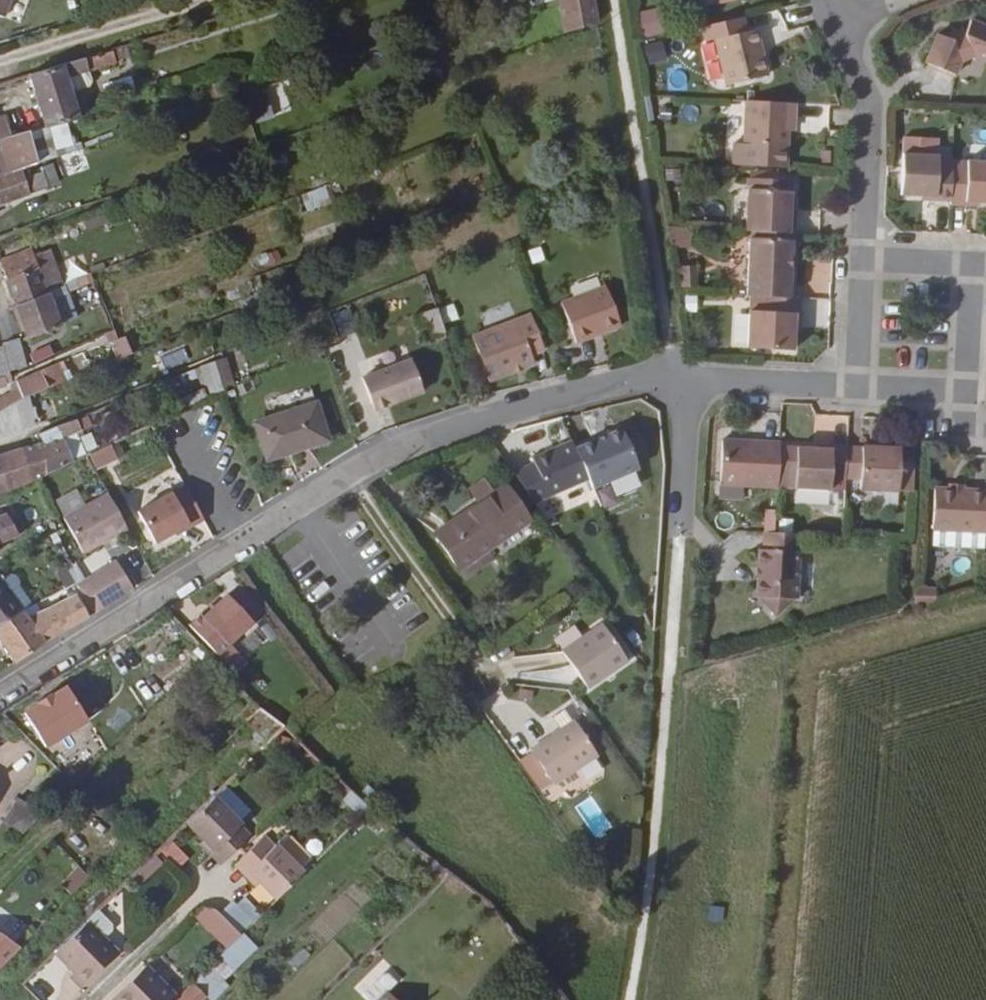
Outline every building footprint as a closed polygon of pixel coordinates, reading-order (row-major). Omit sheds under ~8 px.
[(15,0),(0,0),(0,11),(9,15),(15,0)] [(606,18),(603,0),(563,0),(572,30),(606,18)] [(639,12),(646,37),(666,32),(659,7),(639,12)] [(971,20),(961,47),(975,52),(981,66),(974,78),(985,83),(985,26),(971,20)] [(730,80),(770,72),(758,24),(716,35),(730,80)] [(655,61),(669,57),(664,42),(650,45),(655,61)] [(125,63),(122,54),(107,59),(109,68),(125,63)] [(95,81),(91,64),(32,80),(46,132),(104,114),(101,101),(76,107),(71,88),(95,81)] [(290,112),(283,86),(250,95),(257,122),(290,112)] [(125,108),(137,105),(134,94),(122,97),(125,108)] [(750,141),(739,141),(739,166),(791,168),(794,118),(798,117),(799,102),(750,101),(750,141)] [(2,144),(27,138),(30,137),(22,109),(0,117),(0,145),(2,144)] [(40,157),(33,158),(27,138),(2,144),(11,175),(28,170),(43,165),(40,157)] [(934,205),(934,211),(951,212),(954,179),(935,178),(935,163),(902,162),(901,203),(934,205)] [(953,168),(954,179),(951,212),(951,218),(967,217),(967,213),(985,214),(985,178),(968,179),(967,167),(953,168)] [(11,175),(0,179),(0,209),(24,201),(26,206),(47,199),(46,194),(30,199),(26,186),(32,184),(28,170),(11,175)] [(790,183),(747,184),(746,231),(754,231),(795,233),(795,217),(789,216),(790,183)] [(693,249),(692,228),(670,227),(674,248),(693,249)] [(805,233),(804,233),(795,233),(754,231),(754,241),(799,241),(798,265),(803,265),(805,233)] [(757,297),(802,298),(803,265),(798,265),(799,241),(754,241),(752,297),(757,297)] [(14,302),(44,289),(30,253),(16,259),(0,266),(0,269),(11,296),(14,302)] [(686,289),(700,289),(699,267),(686,267),(686,289)] [(578,329),(621,308),(605,270),(560,290),(578,329)] [(49,298),(64,292),(60,283),(44,289),(14,302),(29,338),(60,324),(49,298)] [(807,320),(812,315),(812,299),(802,298),(757,297),(757,355),(806,355),(807,320)] [(537,346),(549,341),(534,307),(477,332),(496,375),(541,356),(537,346)] [(436,332),(440,342),(453,337),(445,316),(420,326),(424,336),(436,332)] [(127,335),(112,342),(120,359),(135,353),(127,335)] [(3,348),(4,351),(10,374),(27,370),(21,342),(3,348)] [(35,364),(55,354),(50,343),(30,353),(35,364)] [(4,351),(3,348),(0,349),(0,380),(11,378),(10,374),(4,351)] [(185,349),(162,355),(166,368),(189,362),(185,349)] [(229,359),(202,363),(207,391),(234,387),(229,359)] [(418,367),(368,390),(379,413),(394,406),(396,411),(431,395),(418,367)] [(0,380),(0,392),(14,388),(13,385),(11,378),(0,380)] [(236,396),(228,399),(231,406),(239,403),(236,396)] [(379,413),(382,419),(396,411),(394,406),(379,413)] [(305,455),(332,443),(320,410),(262,435),(274,470),(306,457),(305,455)] [(602,488),(606,486),(648,467),(645,459),(647,458),(649,451),(641,435),(635,432),(633,433),(628,424),(582,445),(599,480),(602,488)] [(83,452),(99,445),(96,436),(47,457),(48,464),(44,466),(47,494),(93,473),(83,452)] [(582,445),(580,440),(548,454),(550,459),(525,470),(547,503),(599,480),(582,445)] [(95,469),(121,460),(115,444),(90,453),(95,469)] [(774,487),(776,449),(777,447),(718,444),(714,489),(773,494),(774,487)] [(829,447),(828,451),(776,449),(774,487),(792,487),(792,491),(824,493),(824,480),(843,480),(845,450),(845,447),(829,447)] [(859,494),(906,496),(909,467),(896,467),(896,453),(845,450),(843,480),(859,480),(859,494)] [(30,501),(44,496),(47,494),(44,466),(24,468),(30,501)] [(30,501),(24,468),(7,471),(13,506),(29,501),(30,501)] [(535,508),(508,470),(493,480),(495,484),(434,526),(459,561),(535,508)] [(7,471),(0,472),(0,508),(13,506),(7,471)] [(185,522),(189,527),(203,518),(181,483),(135,511),(154,541),(185,522)] [(930,489),(929,529),(982,532),(982,527),(984,492),(930,489)] [(104,493),(60,519),(81,553),(124,527),(104,493)] [(795,534),(771,532),(760,532),(759,547),(753,547),(749,599),(759,599),(771,614),(784,601),(791,600),(795,534)] [(75,582),(92,612),(133,588),(115,559),(75,582)] [(15,662),(88,615),(75,592),(26,615),(0,579),(0,640),(15,662)] [(913,586),(911,601),(932,601),(932,586),(913,586)] [(190,617),(220,649),(228,660),(242,651),(228,635),(249,615),(224,588),(203,607),(200,606),(190,617)] [(590,671),(629,645),(605,611),(567,638),(590,671)] [(233,664),(245,654),(242,651),(228,660),(233,664)] [(49,741),(91,715),(70,681),(56,690),(54,687),(40,696),(42,699),(27,707),(49,741)] [(241,725),(257,741),(273,725),(257,710),(241,725)] [(586,719),(531,754),(553,788),(608,751),(586,719)] [(339,792),(357,809),(365,801),(346,782),(339,792)] [(245,811),(247,808),(222,784),(193,812),(207,825),(218,837),(221,833),(232,844),(254,821),(245,811)] [(7,810),(22,828),(42,808),(26,792),(7,810)] [(269,863),(285,879),(321,845),(293,819),(281,830),(272,821),(252,841),(262,850),(259,853),(269,863)] [(216,839),(226,850),(232,844),(221,833),(218,837),(216,839)] [(172,841),(162,851),(180,868),(190,858),(172,841)] [(246,846),(257,856),(259,853),(262,850),(252,841),(246,846)] [(141,881),(165,867),(159,858),(135,872),(141,881)] [(74,892),(92,881),(82,866),(65,877),(74,892)] [(108,932),(108,925),(94,911),(84,921),(101,939),(108,932)] [(101,939),(84,921),(52,953),(70,971),(66,975),(78,986),(112,950),(101,939)] [(17,948),(0,935),(0,964),(17,948)] [(508,959),(518,970),(528,960),(519,949),(508,959)] [(156,977),(139,961),(104,997),(108,999),(133,999),(156,977)] [(170,992),(156,977),(133,999),(162,999),(170,992)] [(383,984),(365,999),(398,999),(383,984)]
